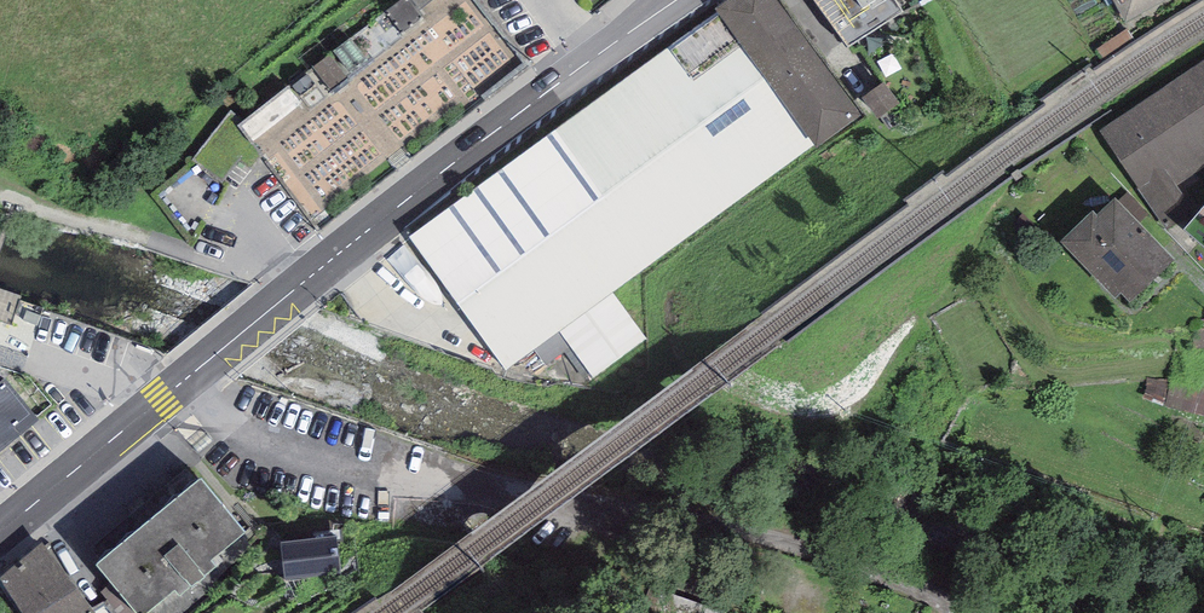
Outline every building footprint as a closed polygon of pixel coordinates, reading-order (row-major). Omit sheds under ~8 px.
[(396,239),(491,373),(851,120),(765,0),(730,0),(712,13),(741,54),(693,87),(666,49),(396,239)] [(849,48),(902,12),(894,0),(814,0),(849,48)] [(1126,24),(1171,0),(1113,0),(1126,24)] [(1101,131),(1162,219),(1188,201),(1177,185),(1203,167),(1203,60),(1101,131)] [(1146,214),(1127,193),(1119,201),(1115,197),(1096,215),(1093,211),(1060,241),(1114,299),(1121,293),(1130,303),(1174,262),(1137,222),(1146,214)] [(1184,229),(1203,246),(1203,207),(1184,229)] [(10,324),(14,314),(22,317),(21,320),(37,326),(44,310),(20,301),(21,297),(0,289),(0,320),(10,324)] [(638,344),(609,303),(557,340),(585,381),(638,344)] [(1192,327),(1191,346),(1203,346),(1203,327),(1192,327)] [(1146,377),(1143,396),(1163,404),(1203,416),(1203,388),(1168,380),(1146,377)] [(39,423),(6,380),(0,384),(0,453),(39,423)] [(96,565),(139,612),(146,612),(175,591),(180,596),(216,566),(210,560),(245,533),(201,478),(96,565)] [(336,535),(280,543),(286,581),(342,574),(336,535)] [(0,576),(0,582),(21,612),(94,612),(92,610),(43,543),(0,576)] [(656,588),(650,585),(641,608),(653,612),(720,612),(656,588)] [(92,610),(94,612),(111,612),(104,602),(92,610)]
